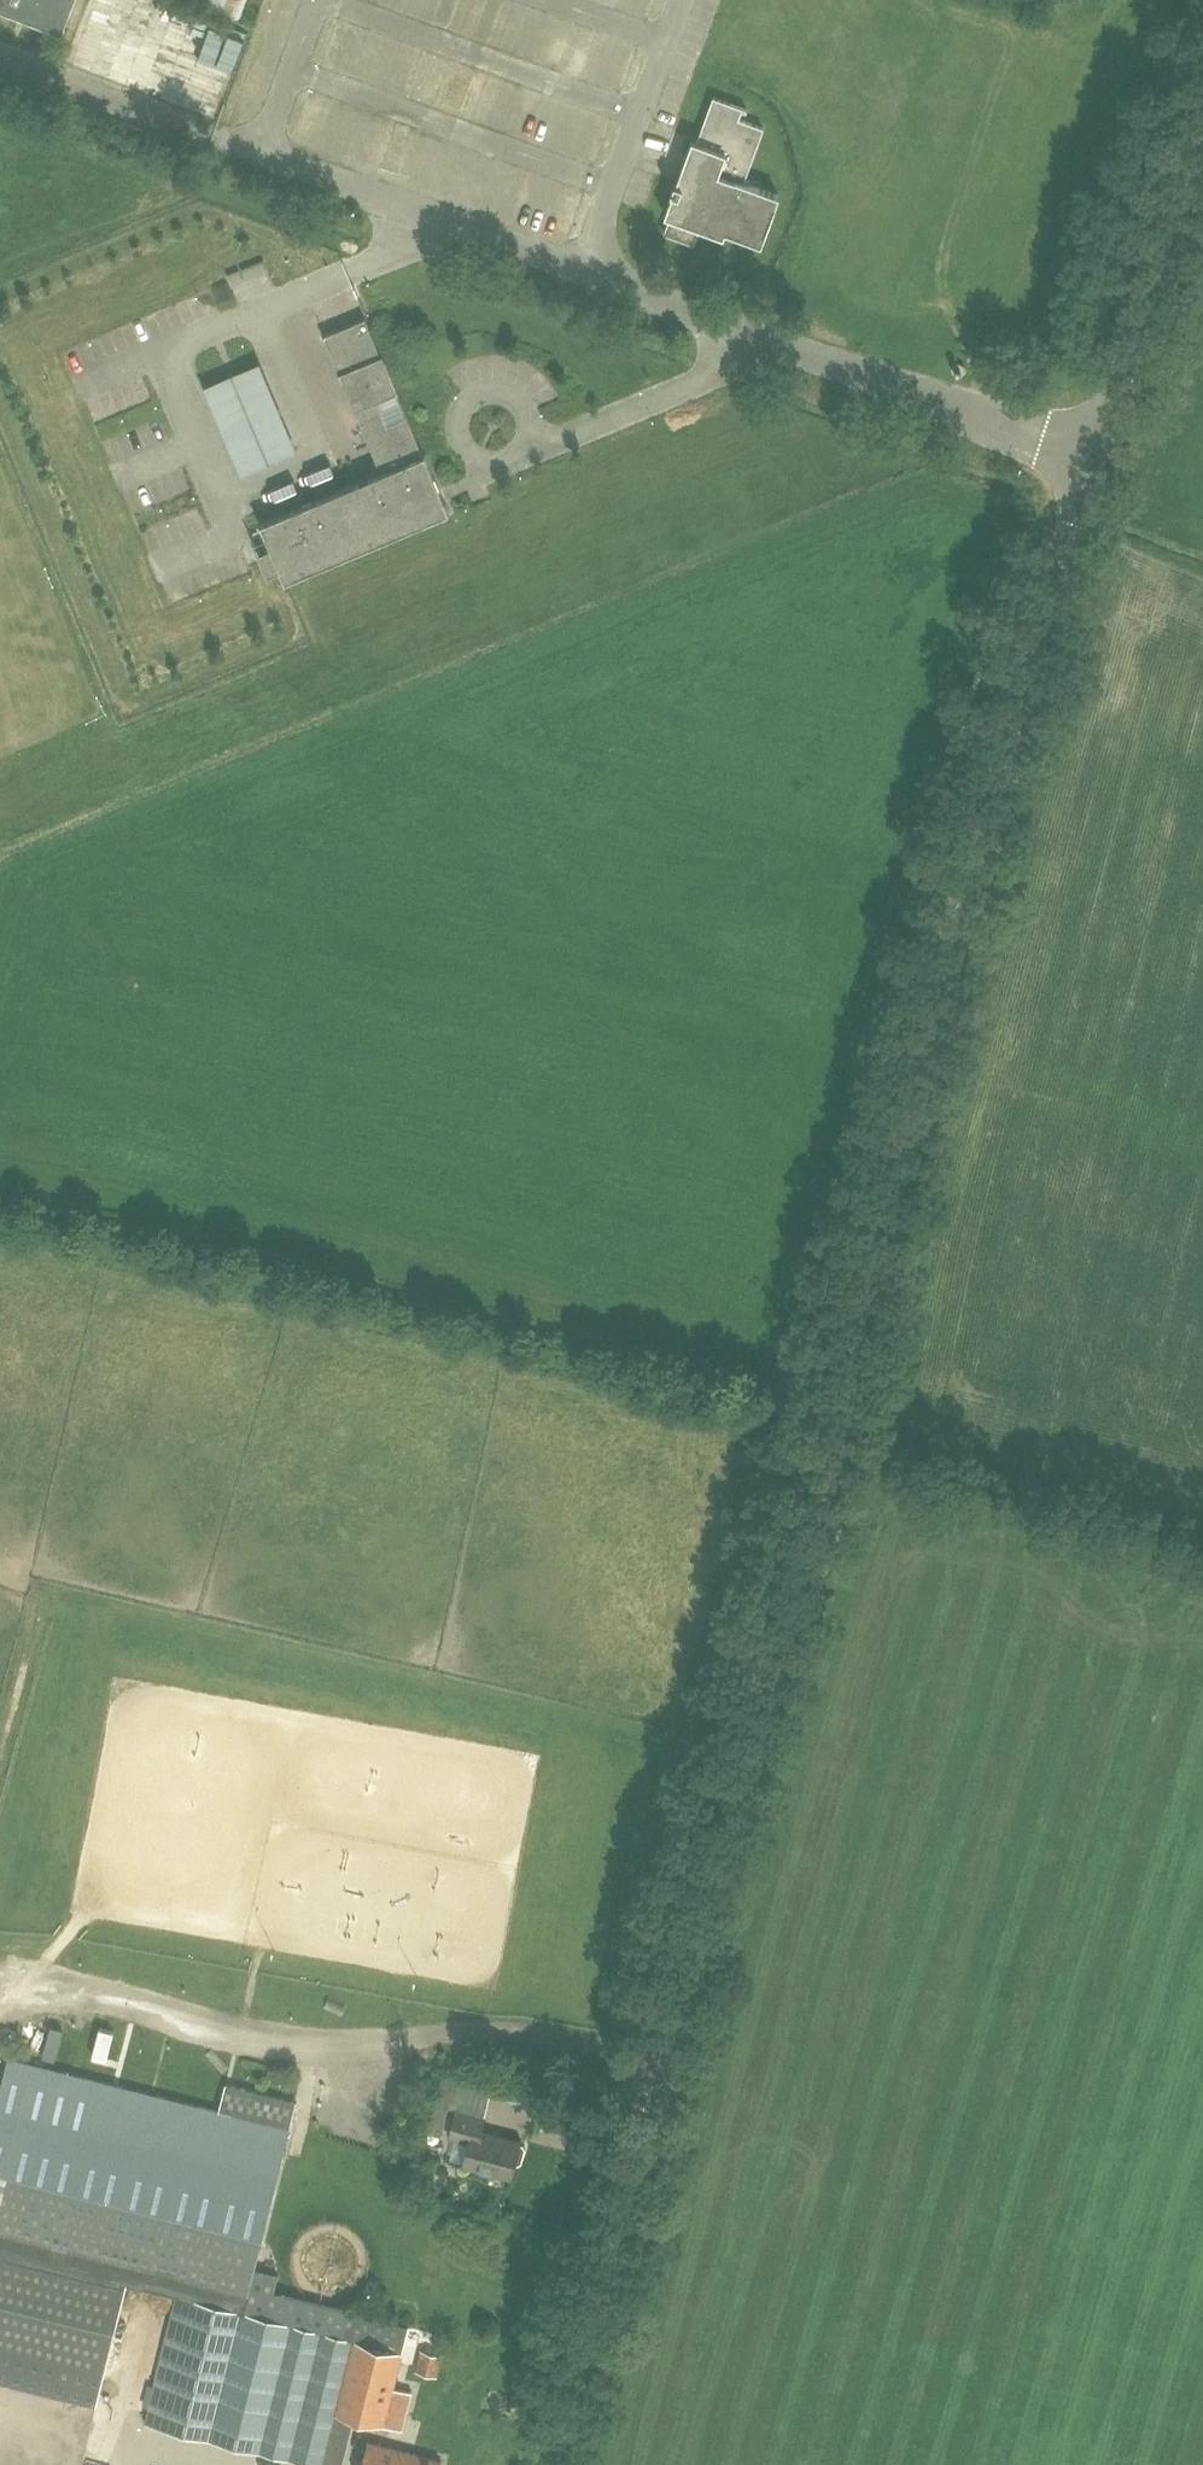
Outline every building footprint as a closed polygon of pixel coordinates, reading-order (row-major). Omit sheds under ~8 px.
[(63,32),(75,0),(0,0),(0,8),(63,32)] [(241,18),(248,0),(195,0),(241,18)] [(671,216),(665,232),(665,233),(694,243),(694,242),(695,242),(701,226),(725,235),(727,230),(762,243),(762,242),(763,242),(780,194),(779,194),(779,193),(745,181),(764,127),(763,127),(764,126),(740,117),(743,109),(746,110),(747,110),(748,108),(714,96),(714,97),(713,96),(698,140),(693,138),(685,160),(681,171),(677,182),(675,181),(672,191),(674,192),(666,214),(671,216)] [(243,279),(239,269),(227,274),(231,283),(243,279)] [(381,353),(368,323),(366,316),(323,334),(381,471),(261,522),(266,534),(253,539),(268,575),(270,574),(269,573),(280,568),(285,581),(450,511),(425,453),(423,453),(397,392),(399,391),(383,352),(381,353)] [(403,2351),(407,2334),(404,2333),(407,2325),(275,2291),(279,2274),(254,2269),(289,2128),(8,2058),(0,2090),(0,2379),(98,2404),(129,2282),(178,2294),(403,2351)] [(443,2134),(450,2107),(437,2103),(430,2130),(443,2134)] [(523,2143),(520,2142),(481,2132),(483,2121),(456,2114),(451,2134),(470,2140),(463,2164),(511,2177),(514,2165),(518,2166),(521,2164),(526,2148),(523,2143)] [(178,2294),(146,2422),(317,2464),(342,2464),(354,2417),(384,2425),(403,2351),(178,2294)] [(443,2355),(421,2349),(416,2371),(438,2376),(443,2355)] [(441,2460),(417,2454),(418,2453),(367,2441),(362,2464),(440,2464),(441,2460)]
